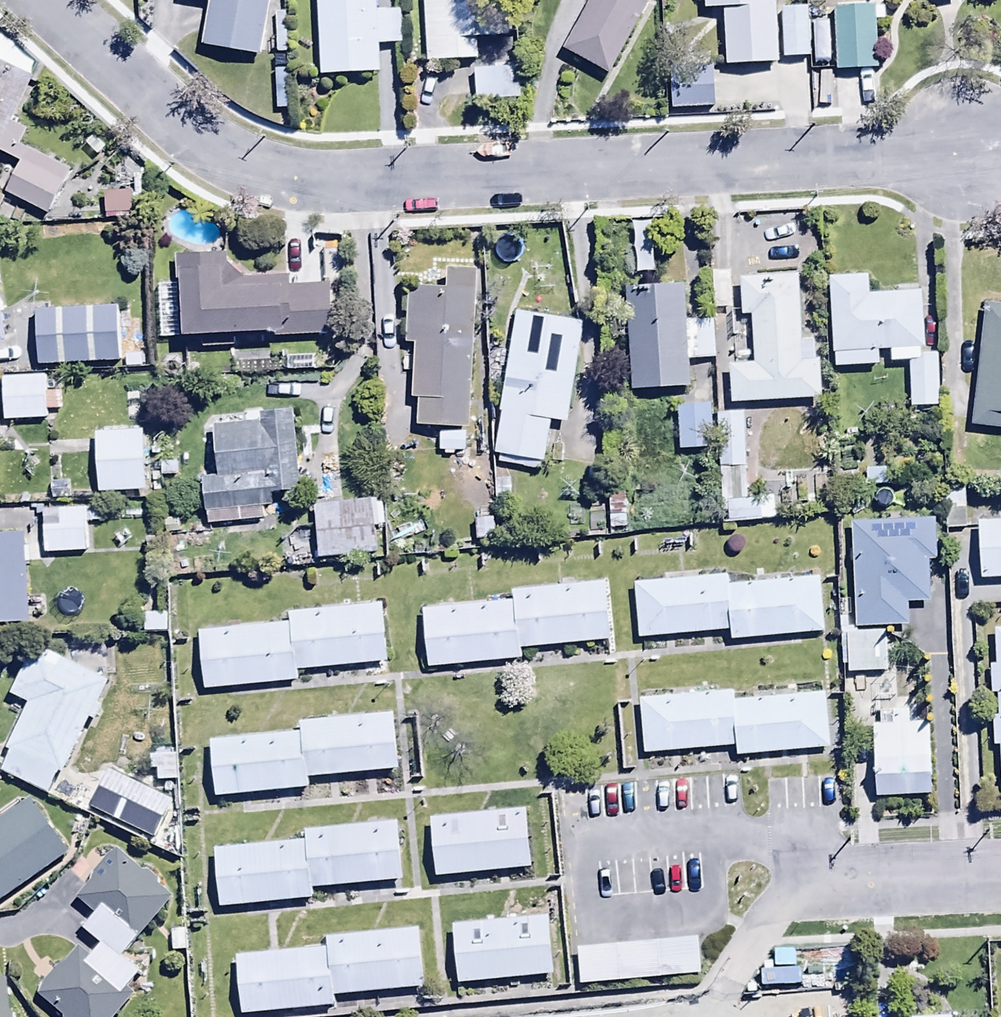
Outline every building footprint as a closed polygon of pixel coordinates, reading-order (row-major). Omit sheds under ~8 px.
[(210,3),(202,47),(257,58),(269,0),(196,0),(210,3)] [(321,58),(379,55),(377,26),(400,25),(399,0),(317,0),(321,58)] [(426,48),(478,47),(477,0),(425,0),(426,48)] [(649,0),(589,0),(564,51),(607,77),(650,5),(649,0)] [(774,0),(725,0),(728,54),(777,51),(774,0)] [(785,39),(808,38),(806,0),(783,0),(785,39)] [(836,54),(875,54),(874,0),(835,0),(836,54)] [(673,49),(673,91),(712,91),(712,50),(673,49)] [(520,90),(520,51),(472,51),(473,90),(520,90)] [(24,142),(5,176),(47,199),(65,165),(24,142)] [(105,214),(132,214),(131,193),(104,194),(105,214)] [(158,286),(163,338),(274,335),(275,340),(331,338),(330,287),(290,288),(289,275),(244,276),(226,255),(176,258),(177,285),(158,286)] [(463,455),(476,272),(447,270),(446,290),(408,288),(405,346),(415,346),(411,397),(419,398),(417,427),(439,428),(437,454),(463,455)] [(686,270),(625,272),(629,377),(690,374),(686,270)] [(739,279),(741,317),(752,316),(755,364),(728,366),(731,406),(821,400),(819,360),(803,361),(797,275),(739,279)] [(869,277),(831,278),(834,369),(879,368),(879,352),(890,351),(890,365),(908,364),(909,408),(937,408),(936,356),(925,356),(923,288),(896,289),(897,296),(869,297),(869,277)] [(985,303),(972,426),(1000,429),(1000,304),(985,303)] [(58,307),(15,308),(16,351),(59,351),(58,307)] [(583,325),(519,314),(494,455),(500,456),(498,466),(541,473),(550,422),(565,425),(583,325)] [(59,394),(46,394),(45,378),(2,379),(3,422),(46,421),(46,411),(60,411),(59,394)] [(709,390),(675,390),(676,435),(710,434),(709,390)] [(274,492),(296,491),(291,409),(261,410),(262,424),(216,426),(218,478),(205,479),(207,524),(265,521),(264,509),(275,508),(274,492)] [(775,523),(774,500),(746,502),(742,412),(716,413),(721,525),(775,523)] [(142,431),(95,434),(99,495),(145,492),(142,431)] [(967,530),(964,482),(943,483),(946,531),(967,530)] [(377,501),(314,505),(318,558),(378,554),(376,528),(384,527),(383,505),(377,506),(377,501)] [(42,537),(0,538),(0,628),(27,628),(26,564),(49,564),(49,556),(87,556),(87,523),(98,523),(98,510),(42,510),(42,537)] [(936,520),(852,522),(855,629),(906,628),(905,604),(929,603),(927,561),(937,561),(936,520)] [(978,523),(980,580),(1000,580),(1000,522),(978,523)] [(732,632),(733,641),(825,633),(820,578),(729,587),(728,576),(635,585),(640,640),(732,632)] [(607,584),(512,592),(513,603),(422,611),(427,668),(523,660),(522,650),(612,642),(607,584)] [(300,683),(299,673),(388,665),(383,605),(290,613),(291,624),(197,633),(203,692),(300,683)] [(993,632),(994,667),(990,667),(991,694),(998,694),(999,718),(991,718),(992,746),(999,746),(1000,782),(1000,632),(993,632)] [(886,633),(848,634),(849,673),(887,673),(886,633)] [(5,750),(59,777),(107,682),(36,646),(11,694),(29,703),(5,750)] [(736,758),(830,748),(824,693),(734,702),(733,691),(715,693),(715,687),(671,692),(672,698),(639,702),(645,757),(735,748),(736,758)] [(881,728),(875,728),(876,799),(932,798),(931,723),(909,724),(909,712),(881,712),(881,728)] [(397,774),(393,716),(300,723),(300,734),(211,741),(216,800),(310,793),(309,780),(397,774)] [(176,757),(147,756),(147,783),(175,783),(176,757)] [(118,778),(97,822),(175,859),(173,802),(118,778)] [(34,804),(0,827),(0,903),(69,857),(34,804)] [(532,871),(525,811),(432,821),(438,881),(532,871)] [(401,884),(396,826),(305,833),(305,844),(215,852),(220,911),(314,904),(313,891),(401,884)] [(121,957),(174,901),(120,850),(74,898),(95,918),(83,930),(101,947),(90,958),(80,949),(37,994),(61,1016),(114,1016),(130,1000),(122,993),(140,974),(121,957)] [(554,980),(548,920),(452,929),(458,988),(554,980)] [(417,933),(326,941),(327,951),(235,958),(240,1016),(259,1016),(335,1011),(334,997),(422,989),(417,933)] [(702,975),(699,939),(579,951),(582,986),(702,975)] [(6,984),(0,984),(0,1016),(8,1016),(6,984)]
